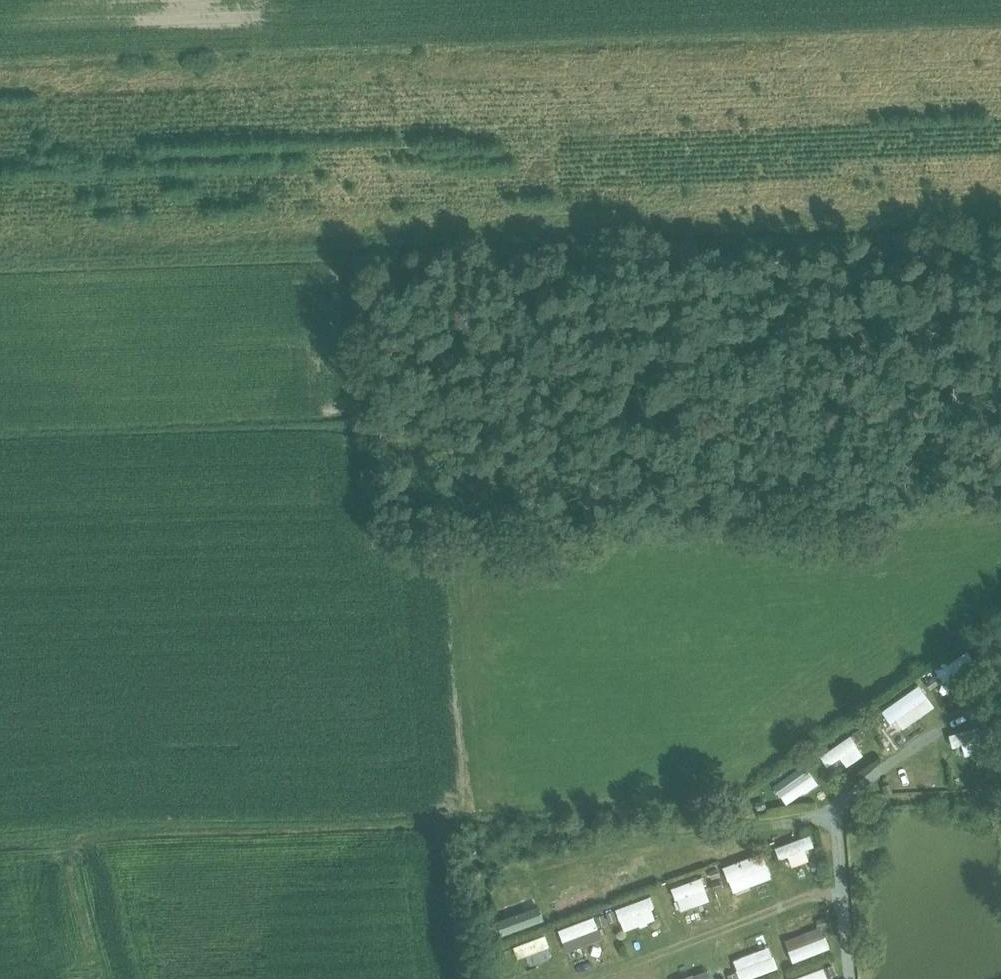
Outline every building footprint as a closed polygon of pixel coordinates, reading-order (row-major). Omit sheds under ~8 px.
[(965,654),(936,672),(942,682),(960,672),(965,680),(976,673),(965,654)] [(919,686),(882,713),(891,725),(910,711),(916,720),(934,707),(919,686)] [(984,726),(949,736),(953,748),(962,746),(966,758),(983,753),(980,741),(988,738),(984,726)] [(811,751),(825,771),(854,750),(840,730),(811,751)] [(805,765),(774,788),(781,798),(782,797),(788,805),(817,785),(805,765)] [(810,836),(775,849),(780,861),(789,858),(793,868),(810,862),(805,850),(814,847),(810,836)] [(762,853),(723,867),(729,881),(767,867),(762,853)] [(702,879),(671,890),(676,902),(678,901),(682,912),(707,903),(703,892),(706,891),(702,879)] [(524,893),(496,902),(500,914),(528,904),(524,893)] [(651,898),(616,911),(620,923),(633,918),(636,927),(656,920),(653,910),(655,909),(651,898)] [(594,918),(559,931),(564,942),(586,933),(588,937),(594,934),(593,930),(598,928),(594,918)] [(805,934),(786,941),(793,964),(831,949),(826,937),(822,939),(819,930),(805,935),(805,934)] [(504,943),(513,965),(544,952),(536,931),(504,943)] [(734,961),(740,978),(752,978),(778,969),(770,947),(734,961)] [(797,978),(828,978),(824,969),(797,978)]
